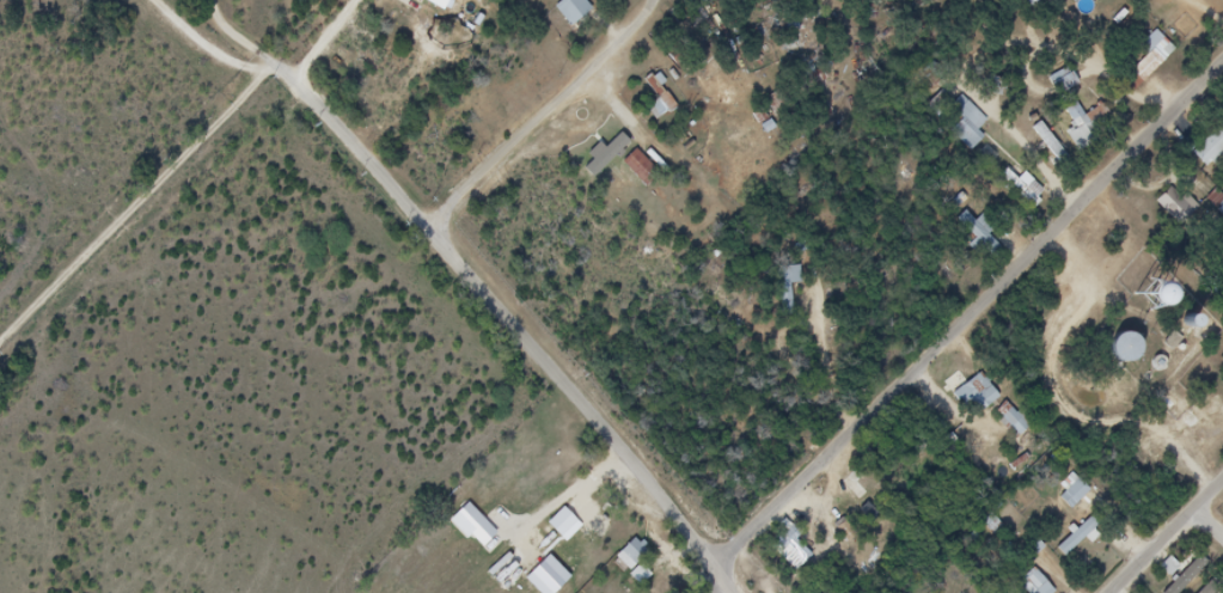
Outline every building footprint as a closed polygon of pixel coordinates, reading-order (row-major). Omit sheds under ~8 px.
[(441,10),(447,0),(425,0),(441,10)] [(556,7),(574,31),(588,20),(586,16),(594,10),(586,0),(566,0),(556,7)] [(1115,74),(1135,93),(1177,50),(1158,31),(1115,74)] [(1059,94),(1075,85),(1067,70),(1051,79),(1059,94)] [(643,81),(655,99),(649,103),(659,117),(675,106),(664,87),(667,85),(661,75),(656,79),(653,74),(643,81)] [(954,101),(946,92),(930,106),(970,152),(993,131),(961,95),(954,101)] [(1067,132),(1078,151),(1117,129),(1104,106),(1084,116),(1076,101),(1064,108),(1075,127),(1067,132)] [(1222,144),(1222,132),(1201,132),(1201,164),(1222,164),(1222,144)] [(586,154),(589,159),(583,164),(592,175),(630,143),(622,134),(603,149),(599,143),(586,154)] [(623,160),(646,185),(660,173),(636,148),(623,160)] [(1025,176),(1020,181),(1008,169),(1001,177),(1034,210),(1046,198),(1025,176)] [(1157,202),(1181,226),(1200,208),(1175,184),(1157,202)] [(1005,250),(967,213),(957,222),(995,260),(1005,250)] [(782,268),(782,316),(793,316),(793,284),(803,284),(803,268),(782,268)] [(1138,352),(1122,334),(1103,350),(1118,368),(1138,352)] [(976,404),(979,411),(999,403),(989,376),(954,390),(962,409),(976,404)] [(1021,439),(1034,426),(1014,406),(1001,419),(1021,439)] [(1074,511),(1092,490),(1079,479),(1061,500),(1074,511)] [(578,544),(601,537),(592,508),(569,515),(578,544)] [(1003,528),(992,515),(983,523),(993,536),(1003,528)] [(1057,549),(1065,558),(1087,538),(1092,543),(1104,531),(1091,517),(1057,549)] [(812,556),(795,541),(802,534),(793,526),(775,545),(784,554),(789,549),(805,564),(812,556)] [(626,565),(650,556),(644,540),(620,549),(626,565)] [(1164,592),(1179,592),(1208,564),(1198,553),(1161,590),(1164,592)] [(1036,570),(1020,585),(1027,592),(1054,592),(1055,592),(1036,570)]
